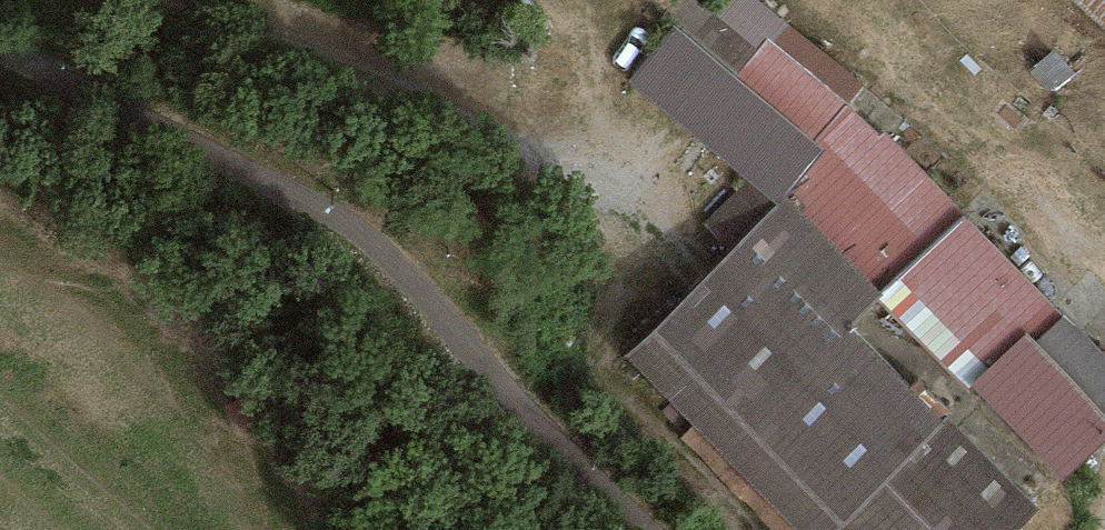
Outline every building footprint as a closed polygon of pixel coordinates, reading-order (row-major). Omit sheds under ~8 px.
[(673,26),(735,78),(780,23),(752,0),(680,0),(664,20),(673,26)] [(1104,30),(1104,0),(1071,0),(1104,30)] [(735,78),(829,152),(786,198),(883,299),(1065,483),(1104,446),(1104,357),(895,145),(906,118),(780,23),(735,78)] [(735,78),(673,26),(628,84),(776,208),(786,198),(829,152),(735,78)] [(786,198),(776,208),(625,357),(698,428),(684,439),(769,529),(1019,529),(1037,513),(951,421),(944,425),(851,325),(883,299),(786,198)]
